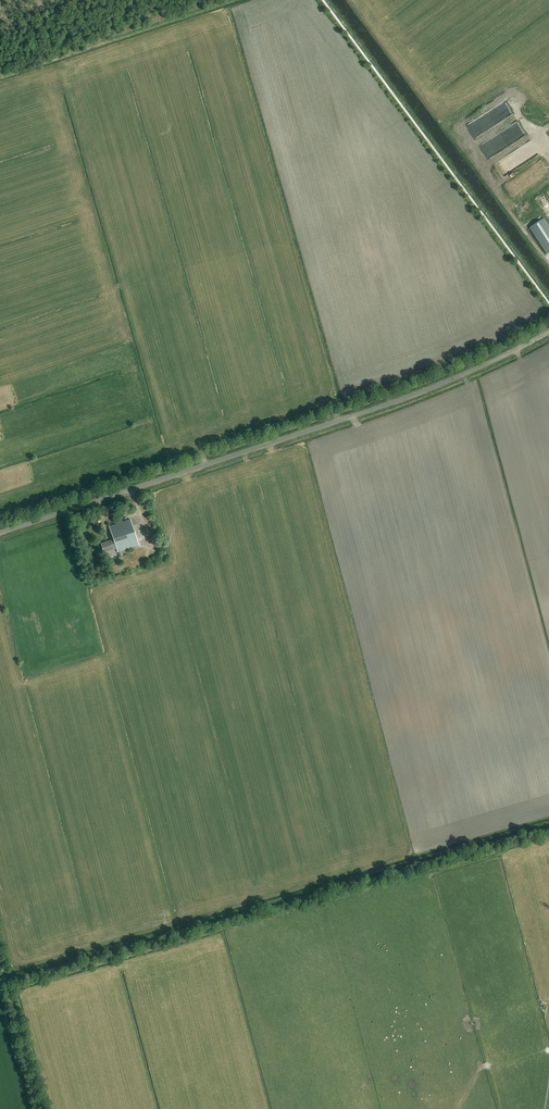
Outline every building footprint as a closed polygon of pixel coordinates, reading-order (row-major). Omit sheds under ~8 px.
[(547,254),(548,253),(548,225),(544,218),(529,228),(547,254)] [(117,553),(118,552),(119,558),(126,556),(126,554),(123,555),(122,551),(138,546),(129,519),(108,526),(113,540),(100,544),(103,553),(116,549),(117,553)]
